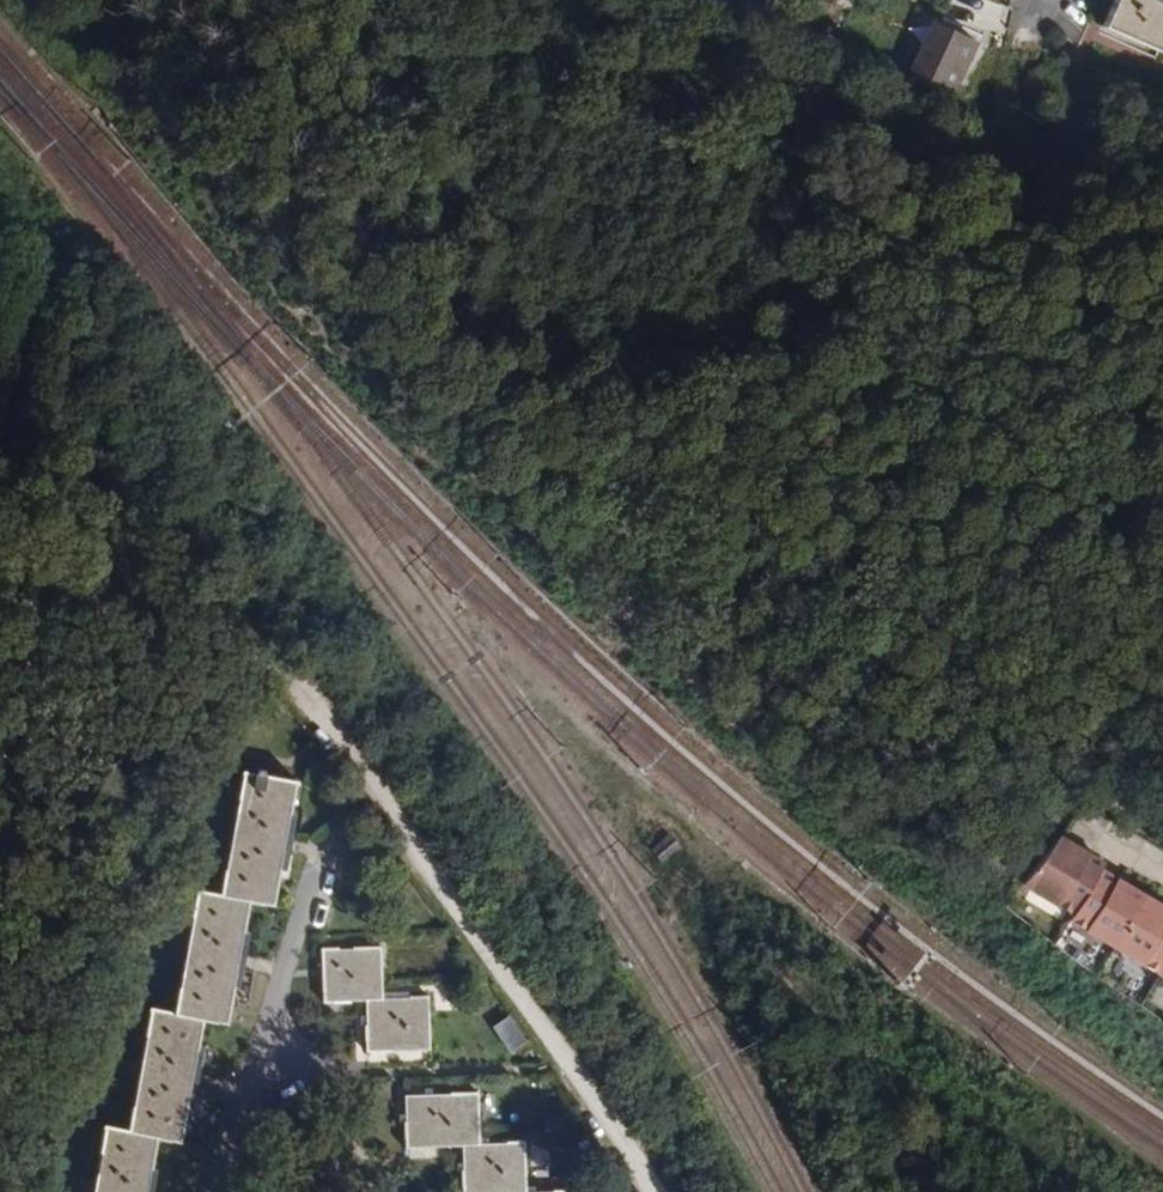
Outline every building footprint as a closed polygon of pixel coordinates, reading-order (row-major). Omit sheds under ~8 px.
[(1103,24),(1160,48),(1162,41),(1162,0),(1114,0),(1103,24)] [(975,36),(927,14),(902,67),(950,89),(975,36)] [(243,773),(221,897),(196,892),(175,1015),(150,1010),(129,1133),(104,1128),(93,1191),(145,1191),(155,1138),(179,1143),(190,1083),(201,1020),(225,1024),(237,961),(247,902),(271,906),(277,871),(293,783),(243,773)] [(1021,885),(1073,916),(1070,922),(1162,976),(1162,907),(1100,871),(1104,865),(1058,838),(1029,875),(1021,885)] [(424,1000),(380,1000),(378,949),(321,950),(322,1003),(363,1002),(364,1050),(426,1049),(424,1000)] [(494,1014),(477,1023),(494,1051),(510,1042),(494,1014)] [(474,1094),(402,1096),(404,1149),(460,1147),(461,1191),(522,1191),(519,1143),(476,1144),(474,1094)]
